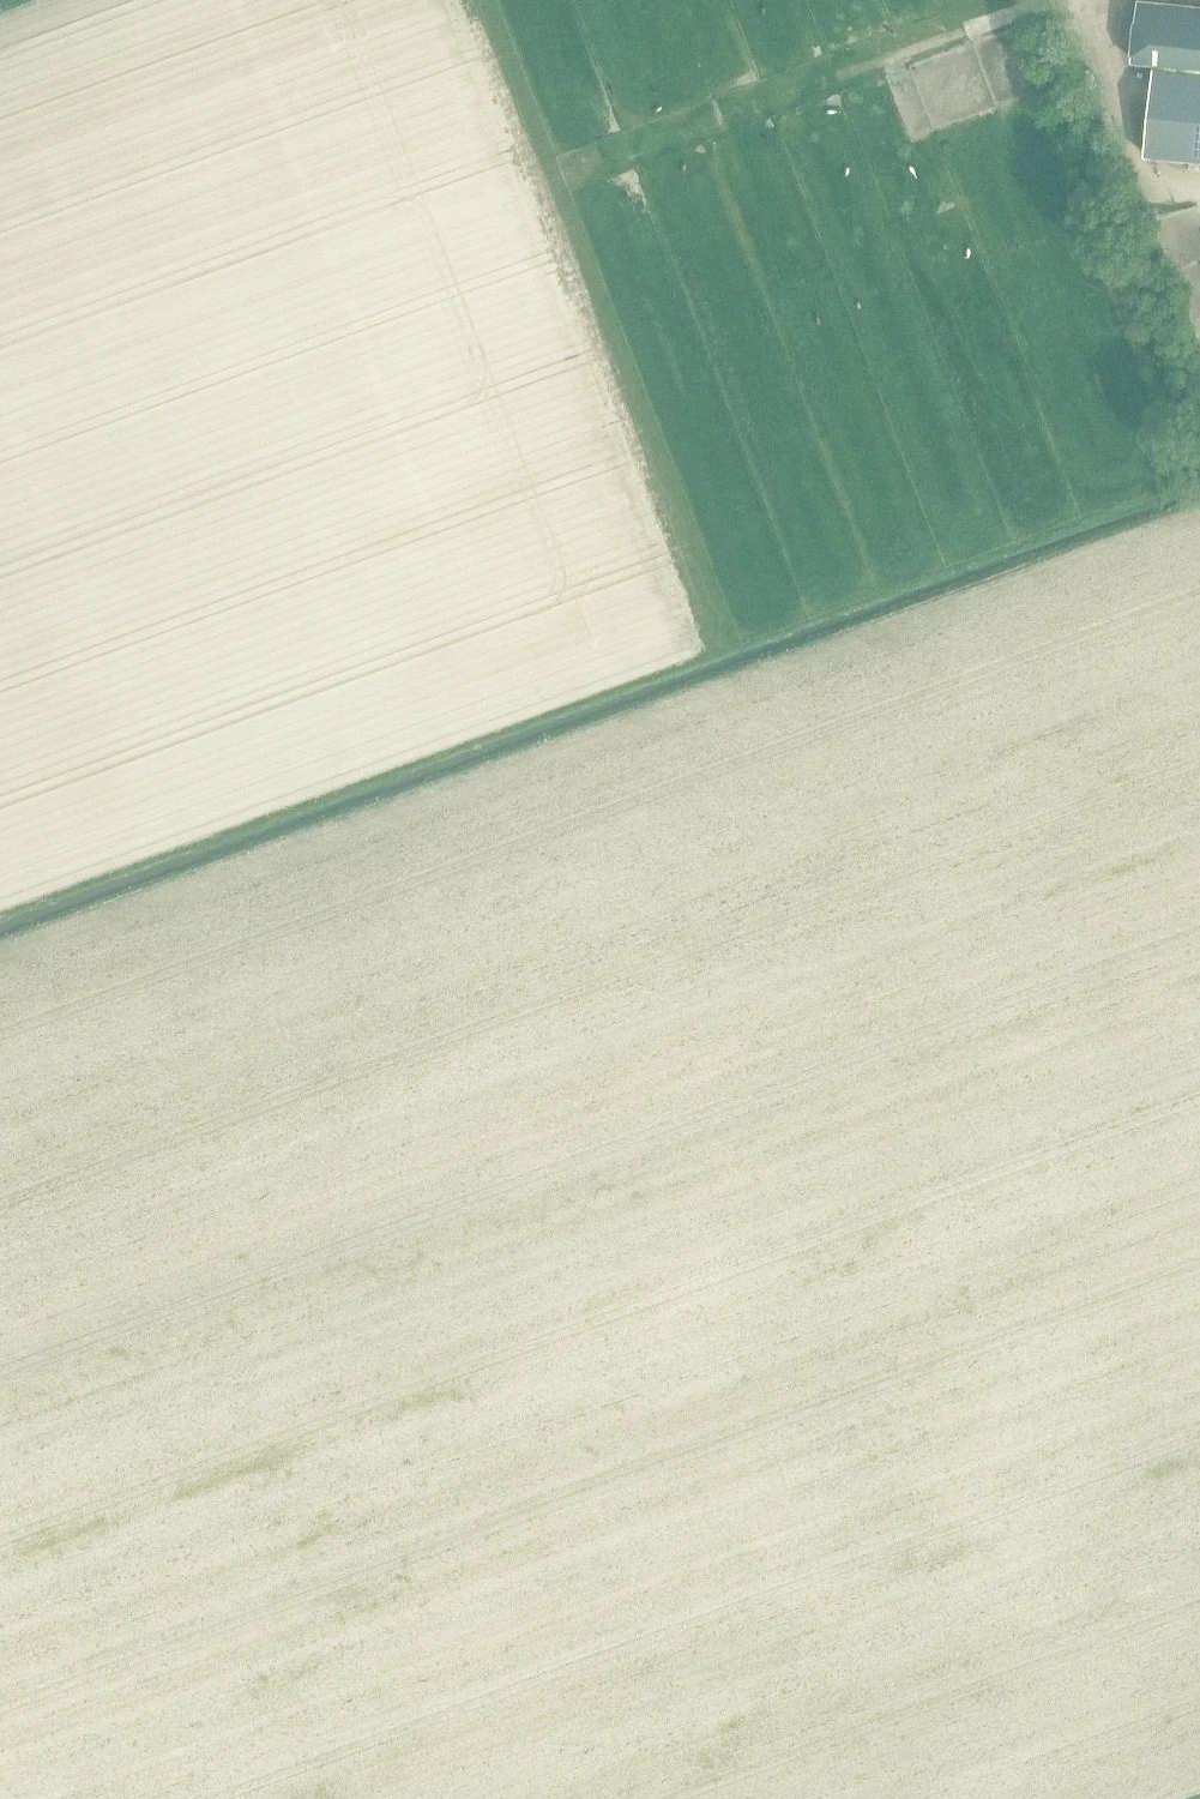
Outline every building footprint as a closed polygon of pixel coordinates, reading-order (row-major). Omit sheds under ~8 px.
[(1199,158),(1199,8),(1138,1),(1132,57),(1153,60),(1143,152),(1199,158)]
